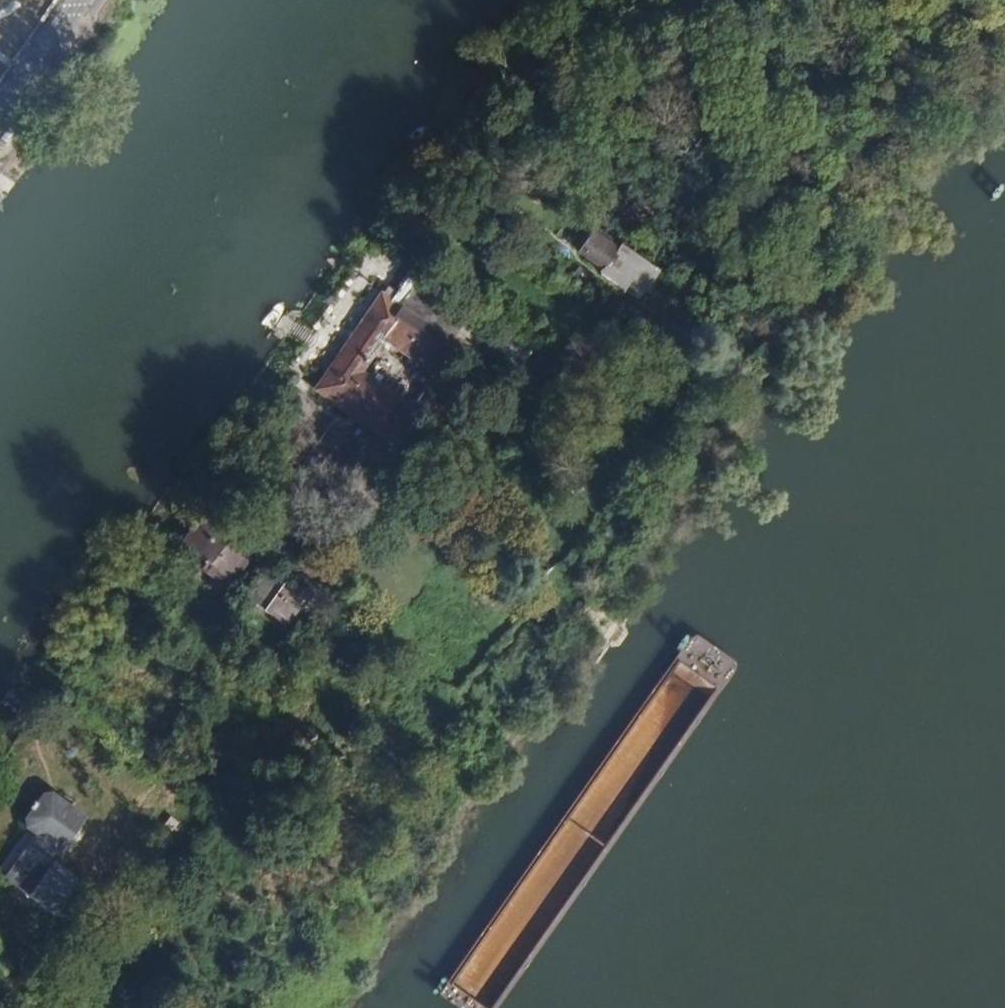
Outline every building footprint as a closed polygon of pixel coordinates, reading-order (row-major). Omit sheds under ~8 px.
[(580,254),(606,271),(619,251),(619,248),(594,232),(580,254)] [(380,297),(317,392),(388,439),(408,408),(362,376),(384,342),(437,375),(450,355),(398,321),(403,312),(380,297)] [(414,315),(461,345),(474,326),(468,321),(466,324),(425,298),(414,315)] [(483,354),(518,376),(527,361),(493,338),(483,354)] [(218,533),(199,559),(212,567),(231,542),(218,533)] [(279,579),(262,603),(276,613),(293,589),(279,579)] [(20,822),(22,835),(28,839),(55,858),(56,859),(81,824),(47,799),(35,802),(20,822)] [(19,852),(46,871),(55,858),(28,839),(19,852)] [(0,878),(0,880),(46,914),(61,893),(41,878),(46,871),(19,852),(0,878)]
